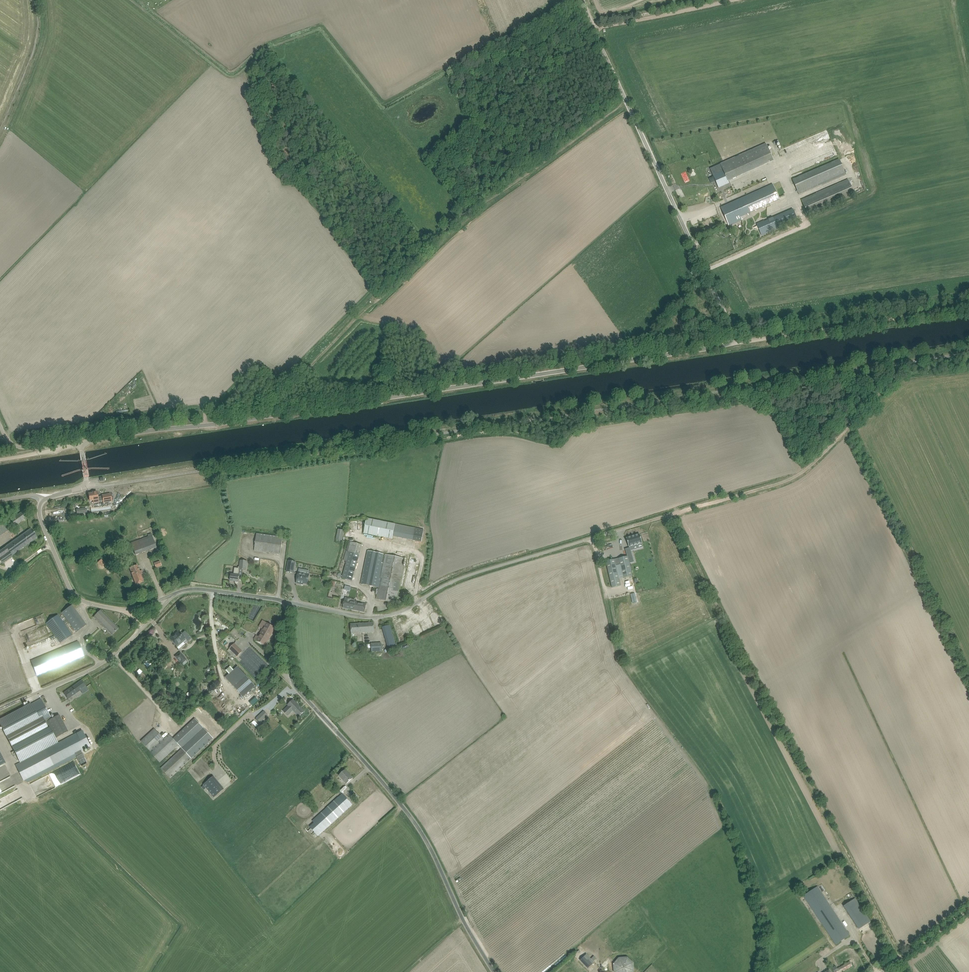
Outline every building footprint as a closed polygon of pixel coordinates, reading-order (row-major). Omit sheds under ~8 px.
[(718,174),(713,176),(715,176),(720,187),(718,188),(719,188),(729,183),(728,181),(737,177),(736,173),(749,167),(743,154),(720,164),(714,167),(715,167),(718,174)] [(799,194),(845,174),(839,159),(793,179),(799,194)] [(808,214),(854,194),(848,180),(802,200),(808,214)] [(725,205),(721,207),(729,226),(734,224),(742,220),(741,218),(751,213),(750,211),(776,199),(779,198),(773,184),(770,186),(725,205)] [(761,235),(778,228),(777,227),(797,218),(792,209),(757,224),(761,235)] [(104,503),(112,502),(111,499),(110,494),(102,495),(102,496),(98,497),(97,491),(92,492),(93,493),(89,494),(90,501),(93,501),(93,503),(99,503),(99,502),(103,501),(104,503)] [(19,514),(8,522),(12,528),(24,520),(28,517),(23,511),(19,514)] [(367,519),(364,533),(392,539),(393,536),(421,542),(424,530),(367,519)] [(8,522),(4,525),(3,523),(0,525),(0,537),(12,528),(8,522)] [(0,551),(0,559),(10,552),(12,555),(37,537),(31,529),(27,532),(6,547),(0,551)] [(342,540),(344,530),(338,529),(336,539),(342,540)] [(156,548),(151,533),(148,535),(148,537),(124,546),(125,548),(132,546),(136,555),(156,548)] [(254,551),(280,554),(283,537),(257,533),(254,551)] [(626,538),(629,547),(630,549),(633,547),(633,546),(642,543),(640,534),(639,534),(626,538)] [(352,581),(357,564),(359,559),(362,545),(349,541),(346,551),(344,560),(346,561),(341,578),(352,581)] [(619,549),(618,542),(606,544),(607,551),(619,549)] [(635,554),(633,555),(634,561),(648,558),(647,551),(642,552),(641,549),(635,550),(635,554)] [(368,551),(361,584),(376,587),(379,587),(379,589),(377,594),(377,599),(396,603),(397,598),(405,558),(368,551)] [(628,556),(618,558),(620,565),(623,578),(632,576),(628,556)] [(615,559),(606,561),(612,588),(621,586),(616,566),(615,559)] [(231,576),(230,581),(238,582),(239,577),(239,576),(239,575),(240,569),(243,569),(246,570),(247,562),(241,561),(240,567),(238,567),(238,568),(234,568),(233,575),(231,574),(231,576)] [(289,561),(287,572),(293,573),(295,562),(289,561)] [(140,571),(137,565),(130,568),(136,585),(144,582),(141,574),(143,573),(142,570),(140,571)] [(298,574),(297,583),(301,584),(302,583),(307,584),(309,576),(307,575),(308,571),(299,569),(298,574)] [(346,598),(343,608),(354,610),(355,602),(351,602),(352,599),(346,598)] [(355,602),(354,610),(365,612),(366,605),(361,604),(355,602)] [(76,632),(86,625),(72,605),(62,613),(76,632)] [(119,628),(112,622),(112,621),(101,610),(94,617),(105,628),(112,635),(119,628)] [(58,615),(46,623),(58,639),(61,643),(72,635),(58,615)] [(254,639),(265,645),(275,628),(266,623),(262,630),(258,636),(256,635),(254,639)] [(351,633),(374,632),(374,623),(351,624),(351,633)] [(390,625),(382,627),(383,630),(388,650),(389,650),(397,648),(390,625)] [(179,631),(170,639),(173,643),(176,646),(182,641),(184,644),(191,639),(184,631),(181,634),(179,631)] [(52,646),(58,644),(54,635),(48,638),(52,646)] [(37,675),(84,656),(78,641),(31,661),(37,675)] [(371,652),(382,651),(381,642),(371,643),(371,652)] [(236,659),(242,651),(234,644),(227,651),(236,659)] [(181,664),(186,660),(180,652),(175,657),(181,664)] [(243,696),(255,685),(238,666),(226,677),(243,696)] [(68,699),(86,687),(82,680),(64,693),(68,699)] [(56,738),(47,721),(46,721),(51,718),(41,699),(0,721),(0,724),(13,748),(20,761),(58,742),(56,738)] [(305,711),(293,700),(290,703),(288,705),(288,706),(283,710),(288,715),(293,711),(299,717),(305,711)] [(256,718),(255,719),(259,724),(261,722),(268,715),(264,711),(256,718)] [(51,718),(46,721),(47,721),(56,738),(68,731),(59,715),(52,719),(51,718)] [(179,745),(182,748),(161,768),(170,778),(192,759),(213,739),(195,719),(194,720),(173,739),(169,734),(165,738),(150,752),(160,762),(175,748),(179,745)] [(154,729),(141,741),(150,751),(163,738),(154,729)] [(20,762),(15,765),(24,781),(25,780),(28,783),(76,757),(78,761),(85,758),(81,751),(90,746),(82,730),(76,733),(57,743),(20,762)] [(41,793),(80,775),(75,764),(52,774),(32,783),(34,787),(38,785),(39,787),(38,788),(41,793)] [(346,784),(349,782),(353,778),(345,770),(341,773),(339,776),(346,784)] [(202,787),(201,787),(204,790),(206,788),(214,797),(224,789),(214,776),(203,784),(204,785),(202,787)] [(310,826),(310,827),(315,832),(317,835),(349,808),(352,805),(342,794),(339,797),(312,821),(314,823),(310,826)] [(836,945),(850,935),(848,931),(847,931),(846,931),(846,930),(847,930),(846,928),(845,928),(837,916),(837,915),(836,915),(836,914),(835,914),(835,913),(818,886),(803,896),(836,945)] [(859,929),(871,921),(855,898),(843,906),(859,929)] [(590,966),(593,962),(586,955),(580,960),(581,961),(579,962),(587,971),(589,969),(587,968),(590,965),(590,966)] [(634,971),(634,962),(627,957),(619,957),(613,964),(614,971),(633,971),(634,971)] [(831,968),(833,971),(834,971),(842,971),(852,966),(850,962),(850,961),(837,968),(836,966),(831,968)]
